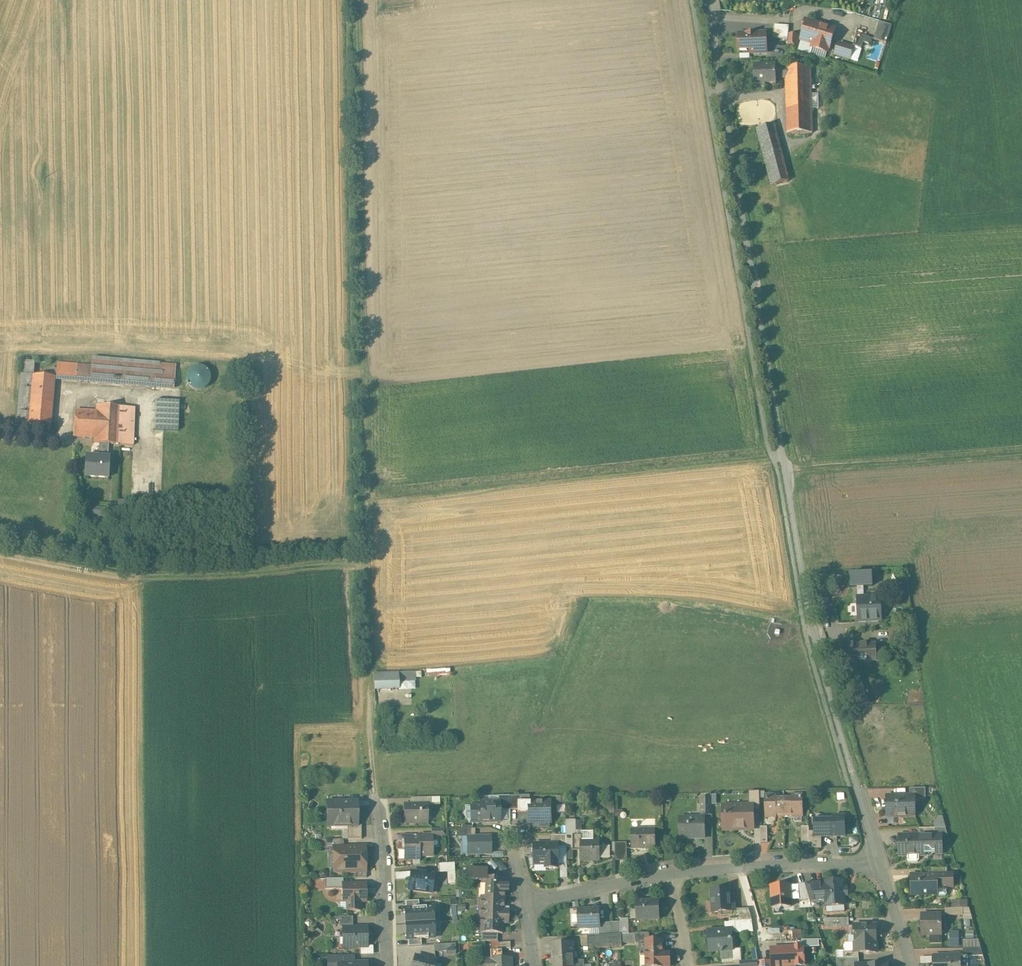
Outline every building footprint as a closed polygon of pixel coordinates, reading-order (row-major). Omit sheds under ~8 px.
[(816,23),(806,20),(803,29),(805,30),(802,40),(814,44),(812,47),(827,52),(829,48),(835,30),(816,24),(816,23)] [(892,25),(880,22),(875,40),(887,43),(892,25)] [(789,26),(775,25),(774,38),(788,39),(789,26)] [(859,28),(856,52),(862,53),(863,43),(872,44),(873,35),(866,35),(867,29),(859,28)] [(766,33),(739,34),(740,50),(750,50),(750,53),(766,53),(766,33)] [(798,36),(789,35),(788,48),(797,49),(798,36)] [(854,47),(839,43),(836,54),(850,59),(854,47)] [(776,65),(754,65),(755,84),(756,84),(756,83),(765,83),(776,83),(776,77),(776,68),(776,65)] [(786,77),(786,68),(776,68),(776,77),(786,77)] [(811,68),(786,68),(786,77),(787,133),(812,133),(811,68)] [(774,124),(757,129),(762,149),(772,185),(789,181),(787,174),(774,124)] [(175,365),(92,359),(92,365),(91,382),(173,388),(175,365)] [(92,365),(57,363),(57,369),(56,379),(91,382),(92,365)] [(189,385),(192,389),(197,390),(201,390),(205,388),(209,385),(210,381),(210,376),(209,372),(205,368),(201,366),(196,366),(192,368),(188,372),(187,376),(187,381),(189,385)] [(34,375),(21,374),(17,422),(30,423),(34,375)] [(51,377),(34,375),(30,423),(50,425),(54,379),(55,377),(51,377)] [(179,401),(155,400),(154,430),(164,431),(178,431),(179,401)] [(123,407),(97,405),(97,411),(95,437),(95,443),(99,443),(109,444),(121,444),(123,407)] [(135,408),(123,407),(121,444),(134,445),(135,408)] [(85,411),(76,410),(74,436),(83,437),(85,411)] [(97,411),(85,411),(83,437),(95,437),(97,411)] [(109,444),(99,443),(98,457),(108,457),(109,444)] [(98,457),(86,456),(85,476),(109,477),(110,457),(98,457)] [(94,507),(93,515),(102,516),(102,507),(94,507)] [(871,573),(849,574),(850,588),(872,587),(871,573)] [(857,598),(858,623),(882,622),(881,597),(857,598)] [(875,644),(841,646),(841,652),(841,663),(846,663),(876,661),(875,644)] [(841,652),(834,652),(835,662),(838,673),(848,669),(846,663),(841,663),(841,652)] [(398,672),(374,673),(375,689),(399,688),(398,681),(398,672)] [(410,672),(398,672),(398,681),(411,681),(410,672)] [(926,788),(910,788),(910,796),(915,796),(915,800),(926,799),(926,788)] [(760,791),(749,791),(749,805),(753,805),(753,810),(760,810),(760,791)] [(784,797),(774,797),(774,794),(766,794),(766,816),(777,816),(777,815),(784,815),(784,797)] [(802,815),(802,794),(794,794),(794,796),(784,797),(784,815),(791,814),(791,816),(802,815)] [(510,809),(510,796),(499,796),(499,802),(500,802),(500,810),(510,809)] [(528,809),(528,796),(510,796),(510,809),(528,809)] [(915,800),(915,796),(910,796),(888,796),(888,816),(915,816),(915,800)] [(711,797),(701,798),(701,815),(712,815),(711,797)] [(357,801),(330,802),(330,826),(348,825),(358,825),(357,801)] [(551,801),(528,802),(528,809),(530,809),(530,822),(551,822),(551,801)] [(481,802),(481,806),(472,806),(472,822),(473,822),(473,821),(483,821),(483,822),(500,822),(500,810),(500,802),(499,802),(481,802)] [(428,823),(428,803),(404,804),(404,823),(428,823)] [(753,810),(753,805),(749,805),(738,805),(738,807),(732,807),(729,805),(725,805),(723,808),(723,814),(725,816),(726,827),(741,827),(743,830),(751,829),(751,814),(753,814),(753,810)] [(705,817),(680,817),(680,838),(681,838),(681,837),(695,837),(696,838),(705,838),(705,817)] [(657,828),(657,818),(636,818),(636,827),(657,828)] [(844,820),(815,820),(815,831),(815,836),(821,836),(845,836),(844,820)] [(575,834),(575,821),(567,821),(567,835),(567,844),(567,848),(573,848),(573,834),(575,834)] [(362,839),(361,825),(358,825),(348,825),(348,839),(362,839)] [(475,828),(457,829),(458,837),(467,837),(475,837),(475,828)] [(935,828),(919,828),(919,835),(924,835),(925,838),(934,838),(935,838),(935,835),(935,828)] [(656,848),(655,829),(632,829),(632,849),(656,848)] [(593,840),(593,831),(582,831),(582,834),(582,840),(593,840)] [(815,836),(815,831),(809,831),(809,843),(809,848),(822,848),(821,836),(815,836)] [(575,834),(573,834),(573,848),(582,848),(582,840),(582,834),(575,834)] [(432,835),(418,836),(418,839),(419,839),(419,850),(420,850),(420,856),(432,855),(432,837),(432,835)] [(567,835),(551,835),(551,844),(558,844),(567,844),(567,835)] [(919,835),(915,835),(915,836),(899,836),(900,856),(908,856),(919,855),(925,855),(925,838),(924,835),(919,835)] [(475,837),(467,837),(468,854),(491,854),(490,836),(475,837)] [(344,839),(326,840),(326,848),(336,848),(336,847),(344,847),(344,839)] [(413,839),(413,841),(405,841),(405,842),(405,850),(405,859),(420,859),(420,856),(420,850),(419,850),(419,839),(418,839),(413,839)] [(599,846),(599,840),(593,840),(582,840),(582,848),(582,860),(599,860),(599,858),(609,858),(609,846),(599,846)] [(402,842),(402,841),(397,841),(397,850),(405,850),(405,842),(402,842)] [(627,842),(615,843),(615,860),(627,860),(627,842)] [(551,844),(535,844),(535,864),(559,864),(558,844),(551,844)] [(344,847),(336,847),(336,848),(336,872),(356,871),(365,871),(365,847),(344,847)] [(455,862),(439,864),(439,872),(455,871),(455,862)] [(493,870),(467,869),(467,875),(485,876),(484,879),(493,879),(493,870)] [(434,874),(411,872),(409,889),(432,892),(434,874)] [(937,885),(937,874),(930,874),(911,875),(911,895),(937,894),(937,885)] [(947,874),(937,874),(937,885),(946,885),(946,887),(947,887),(953,887),(953,874),(947,874)] [(343,878),(325,878),(326,888),(342,888),(342,884),(344,884),(343,878)] [(493,879),(484,879),(484,899),(504,900),(504,892),(508,892),(508,885),(504,885),(505,880),(493,879)] [(843,881),(824,882),(825,883),(826,901),(826,907),(844,905),(844,896),(848,895),(847,888),(843,888),(843,881)] [(798,885),(789,886),(790,900),(809,899),(805,883),(798,884),(798,885)] [(825,883),(805,884),(805,883),(809,899),(810,899),(810,902),(826,901),(825,883)] [(344,884),(342,884),(342,888),(343,902),(347,902),(347,911),(361,910),(361,901),(366,901),(366,884),(344,884)] [(789,885),(772,886),(773,908),(774,908),(774,907),(781,906),(781,907),(791,907),(790,900),(789,886),(789,885)] [(946,885),(937,885),(937,894),(939,896),(945,896),(947,894),(947,887),(946,887),(946,885)] [(730,889),(711,890),(713,913),(729,912),(735,911),(735,909),(734,902),(730,902),(730,889)] [(484,899),(483,899),(483,906),(481,908),(480,918),(490,918),(490,916),(509,917),(509,910),(503,910),(504,900),(484,899)] [(953,899),(953,907),(970,906),(969,899),(953,899)] [(659,901),(636,902),(637,911),(640,911),(640,919),(637,919),(637,920),(660,919),(659,901)] [(435,902),(404,904),(405,921),(436,919),(435,902)] [(749,908),(735,909),(735,911),(729,912),(729,922),(735,921),(752,920),(749,908)] [(600,909),(578,910),(579,928),(599,927),(600,927),(600,923),(600,909)] [(578,910),(569,910),(570,929),(579,928),(578,910)] [(941,914),(921,915),(922,935),(942,934),(941,914)] [(353,926),(353,916),(339,917),(340,926),(353,926)] [(509,917),(490,916),(490,918),(480,918),(480,925),(482,928),(482,933),(498,933),(503,934),(503,923),(509,923),(509,917)] [(436,919),(405,921),(407,939),(438,937),(436,919)] [(752,920),(735,921),(736,930),(753,928),(752,920)] [(611,922),(600,923),(600,927),(599,927),(599,935),(612,934),(611,922)] [(620,922),(611,922),(612,934),(621,934),(620,922)] [(876,925),(854,925),(848,926),(848,943),(855,943),(855,951),(855,953),(859,953),(877,952),(877,943),(876,925)] [(367,947),(367,928),(343,928),(343,938),(344,947),(367,947)] [(731,931),(721,932),(721,930),(708,931),(709,951),(722,950),(722,958),(733,958),(731,930),(731,931)] [(951,943),(960,942),(960,930),(950,930),(951,943)] [(498,933),(482,933),(482,942),(497,941),(498,933)] [(649,933),(636,934),(636,941),(640,941),(646,941),(646,940),(650,940),(649,933)] [(599,935),(587,936),(588,949),(622,946),(622,942),(622,934),(621,934),(612,934),(599,935)] [(636,934),(622,934),(622,942),(636,942),(636,941),(636,934)] [(650,940),(646,940),(646,941),(647,955),(647,959),(663,959),(663,953),(663,940),(650,940)] [(455,943),(434,945),(434,952),(447,951),(447,954),(456,954),(455,943)] [(552,944),(554,965),(574,965),(574,961),(573,943),(552,944)] [(771,948),(772,962),(772,965),(795,965),(804,965),(803,946),(771,948)] [(983,956),(981,948),(963,948),(963,954),(963,957),(968,956),(983,956)] [(490,950),(491,960),(485,961),(485,965),(511,965),(511,958),(503,959),(502,949),(490,950)] [(663,959),(647,959),(647,965),(670,965),(670,953),(663,953),(663,959)] [(353,963),(353,955),(339,955),(339,965),(344,965),(344,963),(353,963)] [(950,955),(950,956),(934,956),(934,965),(961,965),(960,955),(950,955)] [(415,956),(413,965),(434,965),(436,961),(415,956)] [(844,958),(837,958),(837,965),(856,965),(859,965),(859,958),(844,958)]
